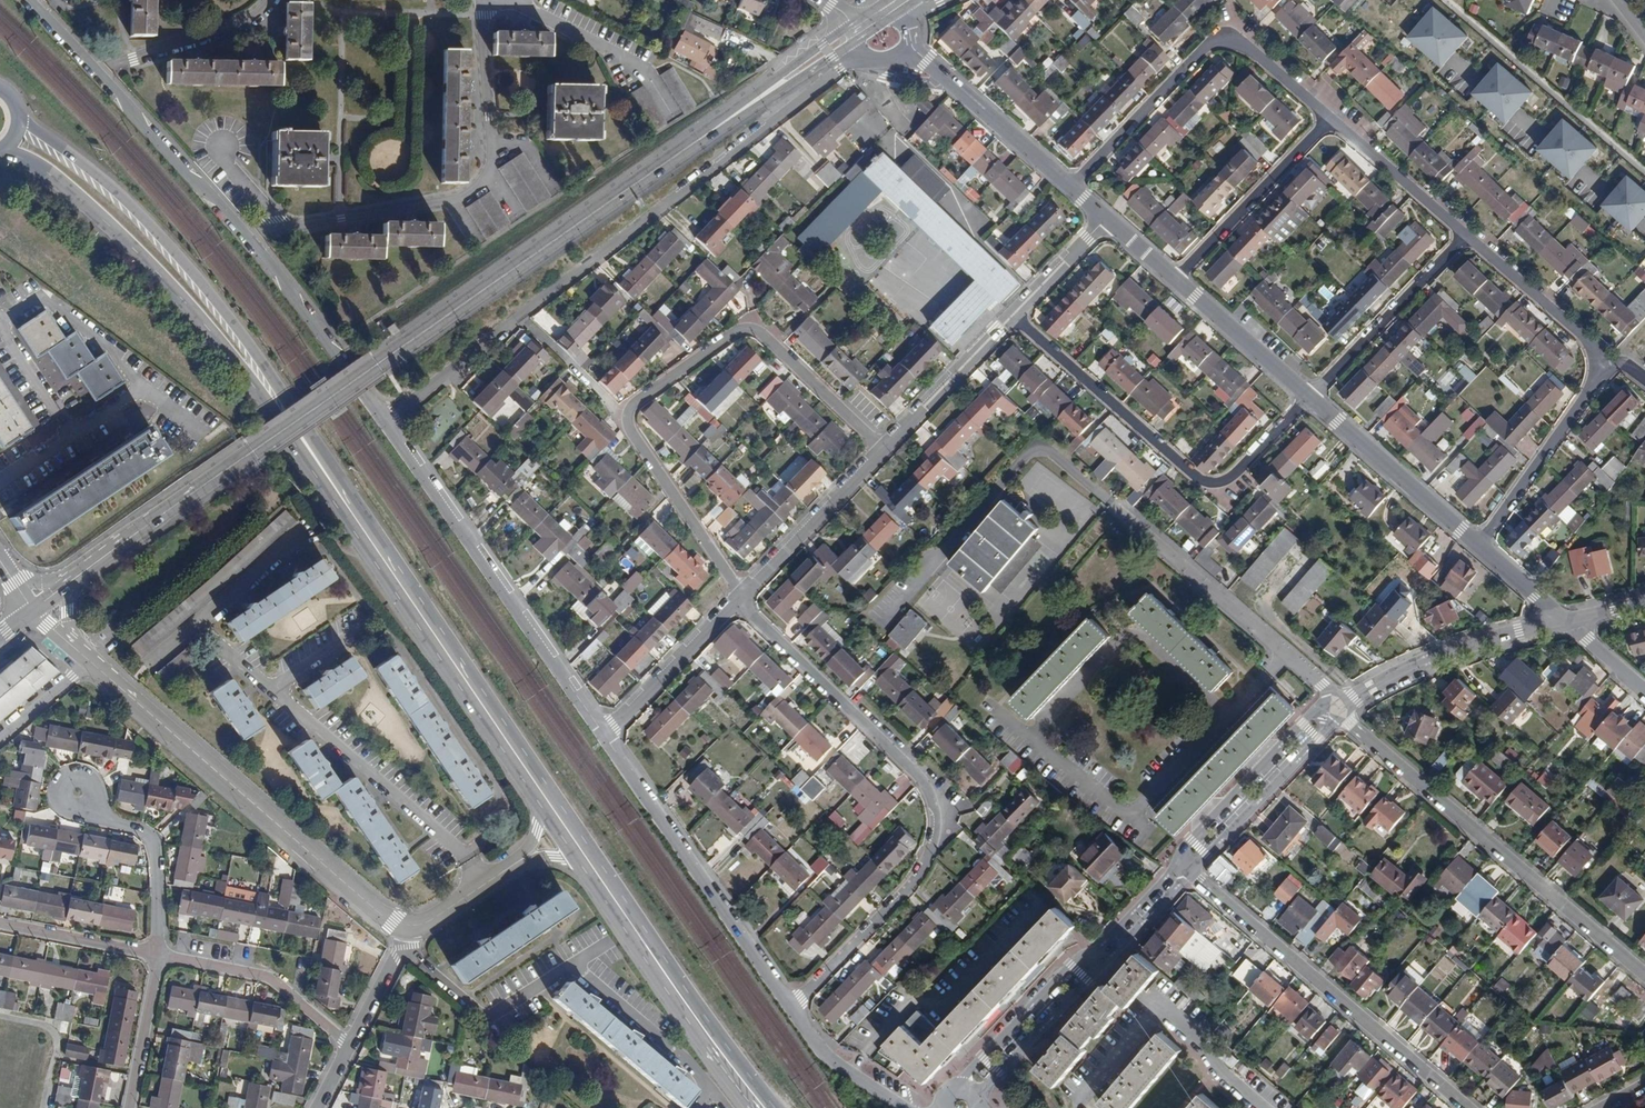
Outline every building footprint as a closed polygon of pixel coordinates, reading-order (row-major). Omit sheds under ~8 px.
[(130,36),(152,37),(153,0),(130,0),(130,36)] [(757,15),(764,0),(741,0),(738,7),(757,15)] [(1026,21),(1033,14),(1019,0),(1012,7),(1008,4),(999,14),(994,9),(988,16),(994,22),(998,27),(1008,37),(1012,41),(1021,31),(1019,28),(1026,21)] [(1033,14),(1046,0),(1019,0),(1033,14)] [(1096,0),(1070,0),(1091,22),(1096,16),(1087,9),(1096,0)] [(1187,20),(1207,0),(1179,0),(1173,6),(1187,20)] [(1355,0),(1336,0),(1334,2),(1345,12),(1355,0)] [(1507,5),(1529,15),(1535,0),(1509,0),(1507,5)] [(1300,39),(1314,24),(1290,1),(1278,13),(1286,21),(1284,23),(1300,39)] [(285,3),(285,60),(307,61),(308,4),(285,3)] [(1123,14),(1135,26),(1143,18),(1131,6),(1123,14)] [(1165,42),(1172,35),(1187,20),(1173,6),(1157,23),(1153,19),(1145,27),(1163,44),(1165,42)] [(1468,37),(1432,6),(1405,37),(1440,68),(1468,37)] [(987,29),(994,22),(988,16),(979,8),(972,14),(979,22),(987,29)] [(1083,29),(1089,23),(1077,11),(1071,17),(1083,29)] [(720,40),(724,31),(686,13),(682,22),(713,37),(720,40)] [(959,57),(973,43),(978,39),(971,31),(959,19),(940,38),(959,57)] [(1019,28),(1021,31),(1029,24),(1026,21),(1019,28)] [(710,44),(713,37),(682,22),(679,28),(709,43),(710,44)] [(979,37),(987,29),(979,22),(971,31),(978,39),(979,37)] [(994,36),(991,33),(998,27),(994,22),(987,29),(979,37),(985,44),(994,36)] [(1331,64),(1345,50),(1338,44),(1336,46),(1314,24),(1300,39),(1316,55),(1318,52),(1330,64),(1331,64)] [(1535,24),(1527,43),(1535,47),(1536,45),(1555,53),(1563,33),(1544,25),(1543,27),(1535,24)] [(706,66),(716,48),(708,45),(709,43),(679,28),(669,48),(699,63),(706,66)] [(1095,40),(1099,35),(1091,28),(1087,32),(1095,40)] [(1352,43),(1360,51),(1374,37),(1365,30),(1352,43)] [(550,34),(493,33),(493,55),(549,57),(550,34)] [(1563,33),(1555,53),(1574,61),(1573,64),(1580,67),(1589,48),(1582,45),(1583,42),(1563,33)] [(1080,50),(1089,41),(1083,35),(1074,44),(1080,50)] [(1165,42),(1170,47),(1177,39),(1172,35),(1165,42)] [(998,47),(1009,57),(1018,47),(1012,41),(1008,37),(998,47)] [(1139,87),(1168,58),(1148,38),(1142,44),(1148,50),(1125,73),(1139,87)] [(981,75),(993,64),(973,43),(959,57),(976,74),(977,72),(981,75)] [(1367,85),(1381,71),(1360,51),(1352,43),(1345,50),(1331,64),(1340,73),(1347,66),(1367,85)] [(1009,57),(1015,64),(1025,54),(1018,47),(1009,57)] [(1589,48),(1580,67),(1588,71),(1589,68),(1608,77),(1617,57),(1598,49),(1596,51),(1589,48)] [(463,183),(466,50),(444,50),(441,183),(463,183)] [(1052,82),(1067,63),(1057,55),(1042,74),(1052,82)] [(1400,74),(1407,66),(1396,56),(1389,63),(1400,74)] [(1617,57),(1608,77),(1627,85),(1623,94),(1617,107),(1625,110),(1628,104),(1635,87),(1628,84),(1636,66),(1617,57)] [(1026,61),(1031,66),(1034,63),(1029,58),(1026,61)] [(280,63),(166,62),(166,83),(280,85),(280,63)] [(1192,89),(1207,103),(1235,73),(1224,62),(1218,68),(1215,65),(1192,89)] [(1531,91),(1497,63),(1470,94),(1506,122),(1531,91)] [(684,112),(696,104),(673,67),(660,75),(684,112)] [(1028,88),(1018,79),(1021,76),(1015,70),(1012,72),(1008,68),(994,82),(1014,103),(1028,88)] [(1263,113),(1277,99),(1247,70),(1235,82),(1249,96),(1247,98),(1263,113)] [(1391,109),(1405,94),(1381,71),(1367,85),(1391,109)] [(1105,99),(1117,111),(1139,87),(1125,73),(1108,90),(1106,89),(1100,95),(1103,97),(1105,99)] [(1627,85),(1608,77),(1604,85),(1623,94),(1627,85)] [(598,86),(547,85),(547,140),(597,141),(598,86)] [(1635,87),(1628,104),(1644,112),(1644,88),(1636,85),(1635,87)] [(654,131),(667,122),(643,86),(630,93),(654,131)] [(1040,125),(1051,114),(1062,102),(1048,87),(1037,97),(1028,88),(1014,103),(1029,118),(1031,116),(1040,125)] [(1190,131),(1185,125),(1207,103),(1192,89),(1176,106),(1179,108),(1166,121),(1184,138),(1190,131)] [(1582,93),(1575,89),(1571,96),(1579,100),(1582,93)] [(845,103),(829,118),(842,132),(867,111),(869,113),(875,108),(861,93),(847,105),(845,103)] [(1080,120),(1094,134),(1117,111),(1105,99),(1103,97),(1080,120)] [(916,106),(924,114),(931,107),(922,99),(916,106)] [(1282,140),(1300,121),(1277,99),(1263,113),(1278,128),(1274,132),(1282,140)] [(1051,114),(1058,121),(1069,109),(1062,102),(1051,114)] [(1628,104),(1625,110),(1644,119),(1644,117),(1644,112),(1628,104)] [(950,117),(952,115),(941,105),(939,107),(950,117)] [(952,146),(965,132),(950,117),(939,107),(915,132),(926,142),(936,131),(952,146)] [(1383,127),(1384,125),(1393,117),(1388,111),(1377,122),(1383,127)] [(1221,116),(1228,123),(1230,113),(1221,116)] [(1411,156),(1425,142),(1400,119),(1398,121),(1393,117),(1384,125),(1397,138),(1395,141),(1411,156)] [(842,132),(829,118),(804,140),(817,155),(826,147),(830,152),(838,145),(834,140),(842,132)] [(861,136),(870,146),(890,128),(881,118),(861,136)] [(1179,142),(1184,138),(1166,121),(1164,118),(1139,144),(1153,157),(1173,137),(1179,142)] [(1597,148),(1562,118),(1535,149),(1570,179),(1597,148)] [(1056,144),(1071,158),(1094,134),(1080,120),(1056,144)] [(1483,138),(1487,135),(1473,123),(1470,127),(1483,138)] [(1640,129),(1636,137),(1644,140),(1644,138),(1644,132),(1640,129)] [(272,186),(322,187),(323,133),(273,132),(272,186)] [(971,164),(985,150),(965,132),(952,146),(971,164)] [(1222,173),(1236,187),(1251,171),(1249,169),(1262,156),(1250,145),(1243,138),(1235,147),(1242,153),(1222,173)] [(1250,145),(1262,156),(1269,149),(1257,138),(1250,145)] [(763,166),(777,180),(800,156),(786,143),(785,144),(780,140),(773,148),(777,151),(763,166)] [(1429,169),(1442,181),(1455,167),(1459,163),(1453,159),(1453,160),(1448,164),(1439,156),(1438,154),(1425,142),(1411,156),(1426,172),(1429,169)] [(1127,181),(1130,181),(1153,157),(1139,144),(1124,160),(1126,162),(1117,171),(1127,181)] [(862,155),(865,158),(873,149),(871,147),(862,155)] [(1481,197),(1495,183),(1480,168),(1472,160),(1476,157),(1480,153),(1474,147),(1459,163),(1455,167),(1461,172),(1458,175),(1481,197)] [(991,183),(1005,169),(985,150),(971,164),(963,173),(970,179),(978,171),(991,183)] [(1448,164),(1453,160),(1442,150),(1438,154),(1439,156),(1448,164)] [(527,212),(552,196),(523,152),(498,168),(527,212)] [(1013,285),(931,205),(948,188),(911,153),(895,170),(879,154),(870,163),(865,158),(862,155),(843,174),(852,182),(796,238),(802,243),(796,249),(808,261),(814,255),(815,256),(880,190),(974,281),(930,326),(948,343),(992,298),(997,302),(1013,285)] [(1357,196),(1370,181),(1340,153),(1327,167),(1333,173),(1335,170),(1343,177),(1341,180),(1357,196)] [(1480,168),(1484,164),(1476,157),(1472,160),(1480,168)] [(834,182),(841,175),(829,163),(822,169),(834,182)] [(1300,206),(1316,188),(1321,183),(1323,182),(1326,185),(1331,180),(1313,163),(1307,169),(1299,178),(1285,193),(1299,206),(1300,206)] [(754,204),(762,196),(777,180),(763,166),(740,190),(754,204)] [(950,182),(954,178),(943,167),(939,171),(950,182)] [(1297,177),(1299,178),(1307,169),(1305,168),(1297,177)] [(828,189),(834,182),(822,169),(815,175),(828,189)] [(1011,212),(1012,211),(1030,193),(1005,169),(991,183),(1007,198),(1009,196),(1012,200),(1005,207),(1011,212)] [(1439,184),(1442,181),(1429,169),(1426,172),(1439,184)] [(1211,208),(1214,211),(1236,187),(1222,173),(1207,189),(1204,185),(1191,198),(1206,213),(1211,208)] [(1625,176),(1599,207),(1632,232),(1644,215),(1644,191),(1625,176)] [(970,187),(968,189),(958,179),(953,184),(972,203),(979,196),(970,187)] [(1377,231),(1399,209),(1370,181),(1357,196),(1371,210),(1366,215),(1372,220),(1366,227),(1374,235),(1377,231)] [(1324,196),(1329,190),(1321,183),(1316,188),(1324,196)] [(1524,201),(1520,205),(1511,197),(1495,183),(1481,197),(1498,213),(1500,210),(1514,222),(1521,215),(1529,206),(1524,201)] [(1153,225),(1166,211),(1152,198),(1145,192),(1137,185),(1134,185),(1125,195),(1138,208),(1136,210),(1153,225)] [(1152,198),(1154,195),(1147,189),(1145,192),(1152,198)] [(718,214),(732,227),(747,212),(750,215),(757,207),(754,204),(740,190),(718,214)] [(486,239),(511,222),(490,191),(465,207),(486,239)] [(1012,211),(1018,216),(1036,199),(1030,193),(1012,211)] [(1257,221),(1272,235),(1300,206),(1299,206),(1285,193),(1257,221)] [(1520,205),(1524,201),(1515,193),(1511,197),(1520,205)] [(754,204),(757,207),(765,199),(762,196),(754,204)] [(1165,203),(1170,207),(1176,201),(1171,196),(1165,203)] [(1170,207),(1175,212),(1181,205),(1176,201),(1170,207)] [(1027,225),(1041,239),(1063,216),(1050,202),(1027,225)] [(986,215),(991,210),(984,204),(979,209),(986,215)] [(1541,253),(1554,238),(1533,218),(1538,212),(1530,205),(1529,206),(1521,215),(1514,222),(1519,227),(1528,235),(1525,238),(1541,253)] [(1272,235),(1280,243),(1308,214),(1300,206),(1272,235)] [(1377,231),(1384,237),(1405,215),(1399,209),(1377,231)] [(1183,253),(1198,236),(1184,223),(1182,226),(1166,211),(1153,225),(1183,253)] [(1578,213),(1571,221),(1584,231),(1591,224),(1578,213)] [(716,244),(732,227),(718,214),(695,238),(706,249),(714,241),(716,244)] [(779,226),(785,232),(794,222),(788,216),(779,226)] [(1229,251),(1244,264),(1272,235),(1257,221),(1229,251)] [(382,245),(439,247),(440,224),(382,222),(382,236),(325,235),(324,258),(382,259),(382,245)] [(1012,268),(1041,239),(1027,225),(1005,247),(990,233),(983,240),(1012,268)] [(1398,251),(1411,264),(1426,248),(1424,246),(1432,237),(1421,227),(1415,233),(1408,226),(1398,237),(1405,243),(1398,251)] [(1525,238),(1528,235),(1519,227),(1514,233),(1522,241),(1525,238)] [(646,257),(660,271),(675,255),(673,253),(681,245),(687,250),(691,245),(674,228),(646,257)] [(1381,244),(1386,239),(1384,237),(1377,231),(1374,235),(1373,236),(1381,244)] [(790,276),(787,273),(793,267),(779,253),(789,242),(782,235),(767,250),(761,256),(754,263),(763,272),(760,275),(776,290),(790,276)] [(1566,249),(1554,238),(1541,253),(1564,276),(1567,273),(1573,279),(1582,269),(1589,261),(1571,244),(1566,249)] [(761,256),(767,250),(758,242),(753,247),(761,256)] [(1207,274),(1221,288),(1244,264),(1229,251),(1207,274)] [(1395,275),(1398,278),(1411,264),(1398,251),(1383,265),(1376,259),(1368,268),(1386,285),(1395,275)] [(645,287),(660,271),(646,257),(632,271),(625,279),(618,286),(626,294),(630,297),(642,285),(645,287)] [(714,279),(720,272),(706,259),(699,265),(714,279)] [(1459,278),(1475,294),(1488,280),(1468,260),(1457,272),(1461,276),(1459,278)] [(1599,309),(1613,295),(1593,276),(1598,270),(1589,261),(1582,269),(1573,279),(1577,282),(1574,286),(1583,294),(1599,309)] [(760,275),(763,272),(754,263),(751,266),(760,275)] [(1070,294),(1085,308),(1101,292),(1098,289),(1106,281),(1108,283),(1114,277),(1099,263),(1070,294)] [(738,280),(740,277),(727,265),(720,272),(724,276),(733,285),(738,280)] [(1414,274),(1418,270),(1413,266),(1410,270),(1414,274)] [(1379,297),(1376,295),(1386,285),(1368,268),(1364,272),(1370,278),(1352,297),(1366,311),(1379,297)] [(1635,275),(1644,282),(1644,271),(1640,268),(1635,275)] [(622,276),(625,279),(632,271),(628,269),(622,276)] [(1265,309),(1279,322),(1293,308),(1285,301),(1288,297),(1274,283),(1278,280),(1272,273),(1253,293),(1263,303),(1261,305),(1259,307),(1263,311),(1265,309)] [(1386,285),(1388,288),(1398,278),(1395,275),(1386,285)] [(729,299),(726,296),(735,287),(733,285),(724,276),(695,306),(709,319),(729,299)] [(811,293),(809,295),(790,276),(776,290),(793,306),(795,304),(804,312),(817,299),(811,293)] [(1147,321),(1160,306),(1130,278),(1116,292),(1118,293),(1112,300),(1117,304),(1119,302),(1127,310),(1131,306),(1147,321)] [(735,287),(738,289),(743,284),(740,282),(738,280),(733,285),(735,287)] [(1495,313),(1508,299),(1488,280),(1475,294),(1495,313)] [(623,301),(621,299),(626,294),(618,286),(614,282),(586,311),(600,325),(623,301)] [(1376,295),(1379,297),(1388,288),(1386,285),(1376,295)] [(1580,297),(1583,294),(1574,286),(1571,289),(1580,297)] [(726,296),(729,299),(738,289),(735,287),(726,296)] [(1437,294),(1449,305),(1454,299),(1442,289),(1437,294)] [(1628,337),(1644,318),(1644,291),(1628,309),(1613,295),(1599,309),(1614,323),(1612,326),(1621,334),(1622,332),(1628,337)] [(1261,305),(1263,303),(1253,293),(1251,295),(1261,305)] [(1069,324),(1085,308),(1070,294),(1042,325),(1054,336),(1067,322),(1069,324)] [(1348,325),(1350,327),(1366,311),(1352,297),(1345,304),(1339,300),(1334,306),(1336,307),(1330,314),(1333,316),(1331,319),(1307,294),(1300,301),(1336,338),(1348,325)] [(1450,316),(1455,311),(1449,305),(1437,294),(1409,322),(1423,336),(1438,320),(1436,317),(1443,310),(1450,316)] [(1495,313),(1500,318),(1514,304),(1508,299),(1495,313)] [(891,334),(905,320),(886,300),(872,314),(891,334)] [(1531,343),(1545,329),(1516,302),(1514,304),(1500,318),(1496,322),(1502,327),(1507,322),(1531,343)] [(687,343),(695,335),(709,319),(695,306),(673,329),(662,317),(656,323),(670,337),(679,346),(684,341),(687,343)] [(1173,341),(1184,329),(1160,306),(1147,321),(1162,335),(1165,333),(1173,341)] [(1320,336),(1312,328),(1315,324),(1310,319),(1307,322),(1293,308),(1279,322),(1311,353),(1324,339),(1320,336)] [(644,324),(649,317),(638,309),(633,316),(644,324)] [(1443,324),(1450,316),(1443,310),(1436,317),(1438,320),(1443,324)] [(95,402),(122,383),(103,354),(93,361),(74,333),(64,340),(45,311),(17,330),(36,358),(47,352),(65,380),(76,373),(95,402)] [(555,343),(571,358),(578,365),(587,357),(578,348),(600,325),(586,311),(555,343)] [(1476,328),(1482,334),(1494,322),(1488,316),(1476,328)] [(822,362),(836,348),(812,325),(814,323),(809,317),(794,332),(800,337),(798,339),(822,362)] [(1400,359),(1403,356),(1423,336),(1409,322),(1386,346),(1398,357),(1400,359)] [(670,337),(656,323),(627,351),(641,365),(670,337)] [(1320,336),(1324,332),(1315,324),(1312,328),(1320,336)] [(1531,343),(1562,372),(1574,358),(1569,354),(1571,352),(1545,329),(1531,343)] [(1207,374),(1221,359),(1191,331),(1168,357),(1175,362),(1182,354),(1190,361),(1191,359),(1207,374)] [(900,363),(914,377),(942,348),(930,336),(917,350),(915,348),(900,363)] [(501,370),(516,385),(539,362),(542,364),(549,357),(531,340),(524,347),(519,342),(510,352),(515,356),(501,370)] [(1021,379),(1034,365),(1014,346),(1000,360),(1021,379)] [(1392,367),(1390,365),(1398,357),(1386,346),(1363,370),(1377,383),(1392,367)] [(1449,360),(1454,365),(1468,350),(1463,346),(1449,360)] [(737,385),(753,369),(750,367),(758,358),(747,347),(723,371),(737,385)] [(850,390),(868,371),(854,358),(850,362),(836,348),(822,362),(837,377),(839,374),(847,382),(845,385),(850,390)] [(1132,393),(1145,378),(1132,366),(1135,363),(1126,356),(1124,359),(1113,350),(1100,364),(1132,393)] [(612,395),(626,380),(641,365),(627,351),(598,381),(612,395)] [(1409,368),(1412,364),(1403,356),(1400,359),(1409,368)] [(1229,409),(1236,401),(1250,386),(1221,359),(1207,374),(1220,386),(1218,387),(1219,388),(1215,392),(1226,401),(1223,404),(1229,409)] [(868,392),(884,407),(914,377),(900,363),(892,371),(886,365),(878,374),(884,380),(876,387),(874,385),(868,392)] [(1027,399),(1034,405),(1043,396),(1054,384),(1034,365),(1021,379),(1034,392),(1027,399)] [(1471,382),(1477,376),(1466,366),(1461,372),(1467,378),(1471,382)] [(502,405),(501,401),(510,392),(516,385),(501,370),(486,386),(483,383),(474,392),(478,395),(493,409),(497,410),(502,405)] [(1340,394),(1354,407),(1377,383),(1363,370),(1340,394)] [(720,398),(722,400),(737,385),(723,371),(695,399),(702,406),(713,417),(718,412),(712,406),(720,398)] [(845,385),(847,382),(839,374),(837,377),(845,385)] [(1541,417),(1563,394),(1560,391),(1566,385),(1554,375),(1527,404),(1541,417)] [(766,389),(771,395),(783,383),(777,377),(766,389)] [(1006,395),(1010,390),(1011,389),(998,377),(992,383),(993,384),(1006,395)] [(1167,400),(1171,396),(1153,379),(1150,383),(1145,378),(1132,393),(1157,416),(1158,414),(1165,420),(1176,407),(1170,402),(1167,400)] [(1459,395),(1471,382),(1467,378),(1455,390),(1459,395)] [(570,423),(584,408),(570,395),(576,389),(567,381),(562,387),(554,380),(537,398),(544,404),(549,398),(556,404),(554,407),(570,423)] [(798,425),(811,410),(783,383),(771,395),(765,401),(779,413),(782,410),(790,417),(798,425)] [(966,412),(981,426),(1001,405),(1012,415),(1015,410),(1019,407),(1006,395),(993,384),(966,412)] [(1046,404),(1060,417),(1074,403),(1054,384),(1043,396),(1046,399),(1044,402),(1046,404)] [(1244,409),(1251,402),(1260,392),(1251,384),(1250,386),(1236,401),(1244,409)] [(510,392),(516,397),(522,391),(516,385),(510,392)] [(30,430),(0,386),(0,445),(2,448),(30,430)] [(1636,417),(1631,412),(1640,403),(1626,389),(1603,412),(1617,426),(1624,418),(1630,423),(1636,417)] [(1026,414),(1030,409),(1010,390),(1006,395),(1019,407),(1024,412),(1026,414)] [(1433,399),(1436,396),(1430,390),(1427,393),(1433,399)] [(524,412),(534,402),(522,391),(516,397),(512,401),(524,413),(524,412)] [(675,422),(655,403),(644,414),(653,424),(651,426),(667,442),(680,428),(696,412),(702,406),(695,399),(690,394),(684,400),(691,406),(675,422)] [(489,415),(493,409),(478,395),(474,400),(489,415)] [(1375,411),(1382,418),(1398,402),(1390,395),(1375,411)] [(1040,410),(1046,404),(1044,402),(1046,399),(1043,396),(1034,405),(1040,410)] [(1409,448),(1422,433),(1398,411),(1406,402),(1402,397),(1398,402),(1382,418),(1394,430),(1392,433),(1409,448)] [(554,407),(556,404),(549,398),(544,404),(551,410),(554,407)] [(1223,432),(1237,445),(1260,421),(1258,419),(1264,413),(1251,402),(1244,409),(1236,401),(1229,409),(1237,416),(1223,432)] [(1080,436),(1094,422),(1074,403),(1060,417),(1079,435),(1066,449),(1072,454),(1083,443),(1085,441),(1080,436)] [(1523,431),(1526,434),(1541,417),(1527,404),(1508,423),(1495,411),(1487,421),(1488,422),(1498,432),(1507,440),(1511,444),(1523,431)] [(707,423),(713,417),(702,406),(696,412),(707,423)] [(1021,416),(1024,412),(1019,407),(1015,410),(1021,416)] [(601,450),(613,437),(584,408),(570,423),(585,437),(574,448),(590,462),(591,461),(601,450)] [(784,423),(790,417),(782,410),(779,413),(777,416),(784,423)] [(837,430),(839,429),(831,421),(827,425),(811,410),(798,425),(813,439),(807,445),(817,454),(821,449),(829,457),(843,441),(832,431),(837,430)] [(519,432),(531,418),(524,412),(524,413),(512,425),(519,432)] [(958,450),(968,440),(981,426),(966,412),(938,440),(964,466),(969,460),(964,455),(958,450)] [(1601,442),(1617,426),(1603,412),(1580,436),(1596,453),(1604,445),(1601,442)] [(1464,434),(1470,439),(1487,421),(1482,416),(1464,434)] [(1639,441),(1644,434),(1644,417),(1631,435),(1639,441)] [(1493,437),(1498,432),(1488,422),(1483,428),(1493,437)] [(1117,467),(1131,452),(1101,424),(1085,441),(1083,443),(1086,446),(1090,442),(1114,464),(1117,467)] [(703,434),(708,439),(717,430),(712,425),(703,434)] [(708,439),(712,443),(726,429),(721,425),(717,430),(708,439)] [(11,518),(29,546),(167,454),(148,427),(11,518)] [(686,461),(700,447),(680,428),(667,442),(686,461)] [(1298,465),(1315,448),(1321,442),(1307,428),(1284,452),(1298,465)] [(843,441),(847,437),(839,429),(837,430),(832,431),(843,441)] [(475,474),(489,460),(459,431),(448,443),(461,456),(459,459),(475,474)] [(1212,467),(1215,469),(1237,445),(1223,432),(1208,448),(1202,455),(1199,453),(1193,459),(1208,472),(1212,467)] [(1435,469),(1447,457),(1422,433),(1409,448),(1425,463),(1427,461),(1435,469)] [(945,475),(950,480),(964,466),(938,440),(925,453),(925,463),(915,474),(931,489),(945,475)] [(958,450),(964,455),(974,445),(968,440),(958,450)] [(1480,469),(1493,483),(1510,466),(1507,464),(1519,451),(1511,444),(1507,440),(1501,447),(1497,443),(1490,451),(1494,454),(1480,469)] [(1315,448),(1318,452),(1324,445),(1321,442),(1315,448)] [(1644,460),(1644,442),(1634,457),(1644,460)] [(1199,453),(1202,455),(1208,448),(1205,446),(1199,453)] [(706,480),(719,466),(700,447),(683,464),(688,468),(691,465),(706,480)] [(616,491),(630,477),(615,463),(618,460),(609,451),(606,454),(601,450),(591,461),(595,465),(593,468),(616,491)] [(1143,496),(1160,478),(1155,474),(1131,452),(1117,467),(1131,480),(1130,482),(1141,493),(1134,500),(1137,502),(1143,496)] [(1268,492),(1278,501),(1291,486),(1284,479),(1298,465),(1284,452),(1269,467),(1267,465),(1260,472),(1262,473),(1256,480),(1268,492)] [(1448,467),(1454,473),(1467,459),(1461,453),(1448,467)] [(528,456),(514,472),(499,458),(493,464),(489,460),(475,474),(491,489),(492,488),(505,500),(517,487),(538,465),(528,456)] [(1602,469),(1615,482),(1627,467),(1615,456),(1602,469)] [(812,487),(816,490),(821,484),(818,481),(824,473),(810,460),(785,486),(799,500),(812,487)] [(1311,473),(1318,480),(1330,467),(1322,460),(1311,473)] [(1570,489),(1577,495),(1592,480),(1595,482),(1597,481),(1603,487),(1602,488),(1607,493),(1615,482),(1602,469),(1595,462),(1589,468),(1583,462),(1582,462),(1578,467),(1563,482),(1570,489)] [(1160,478),(1164,474),(1170,468),(1165,464),(1155,474),(1160,478)] [(731,504),(744,490),(742,488),(735,481),(719,466),(706,480),(710,484),(709,485),(709,488),(716,495),(720,495),(720,494),(731,504)] [(1100,478),(1104,481),(1113,470),(1110,468),(1110,467),(1100,478)] [(1479,499),(1493,483),(1480,469),(1457,493),(1469,504),(1476,497),(1479,499)] [(913,518),(907,513),(931,489),(915,474),(894,496),(882,485),(875,492),(887,504),(904,519),(908,523),(913,518)] [(1190,505),(1191,504),(1176,490),(1167,482),(1170,479),(1164,474),(1160,478),(1143,496),(1156,509),(1161,505),(1177,520),(1190,505)] [(742,488),(748,481),(741,475),(735,481),(742,488)] [(636,519),(654,500),(630,477),(616,491),(618,493),(612,499),(626,511),(627,510),(636,519)] [(1362,510),(1370,516),(1386,496),(1364,478),(1357,487),(1351,494),(1350,495),(1364,507),(1362,510)] [(1176,490),(1178,487),(1170,479),(1167,482),(1176,490)] [(1585,520),(1568,505),(1577,495),(1570,489),(1563,482),(1544,501),(1557,515),(1566,523),(1575,532),(1585,520)] [(1348,491),(1351,494),(1357,487),(1354,485),(1348,491)] [(756,496),(780,519),(799,500),(785,486),(771,500),(761,491),(756,496)] [(1585,492),(1591,499),(1599,493),(1594,486),(1585,492)] [(533,529),(546,515),(517,487),(505,500),(513,508),(512,509),(533,529)] [(760,539),(780,519),(756,496),(749,489),(743,495),(759,509),(758,510),(760,512),(746,525),(760,539)] [(1244,517),(1258,531),(1277,512),(1288,522),(1293,516),(1278,501),(1268,492),(1244,517)] [(1534,505),(1537,508),(1544,501),(1540,498),(1534,505)] [(986,592),(992,584),(1033,536),(1039,528),(1005,499),(951,564),(986,592)] [(1536,531),(1539,534),(1557,515),(1544,501),(1537,508),(1525,520),(1536,531)] [(878,551),(894,535),(891,532),(904,519),(887,504),(883,509),(887,513),(864,536),(878,551)] [(1208,545),(1220,532),(1190,505),(1177,520),(1206,547),(1208,545)] [(712,506),(707,516),(713,519),(718,509),(712,506)] [(716,519),(723,525),(734,514),(728,507),(716,519)] [(132,646),(141,656),(296,521),(286,510),(132,646)] [(939,520),(943,523),(951,515),(946,511),(939,520)] [(566,554),(575,544),(583,536),(589,530),(584,524),(570,538),(546,515),(533,529),(549,545),(551,542),(565,555),(566,554)] [(1233,545),(1239,551),(1258,531),(1244,517),(1219,543),(1227,551),(1233,545)] [(1420,548),(1431,535),(1410,517),(1402,526),(1396,533),(1395,534),(1409,546),(1406,549),(1414,555),(1420,548)] [(1528,552),(1525,548),(1539,534),(1536,531),(1525,520),(1505,540),(1523,557),(1528,552)] [(647,544),(663,559),(676,545),(652,522),(641,534),(649,541),(647,544)] [(1393,530),(1396,533),(1402,526),(1399,523),(1393,530)] [(724,543),(741,559),(760,539),(746,525),(732,540),(729,537),(724,543)] [(1255,591),(1300,539),(1286,527),(1241,578),(1255,591)] [(575,544),(583,551),(590,543),(583,536),(575,544)] [(865,569),(863,567),(871,559),(878,551),(864,536),(841,559),(825,544),(818,550),(820,551),(840,571),(852,583),(865,569)] [(992,584),(1003,593),(1043,545),(1033,536),(992,584)] [(592,557),(600,564),(618,544),(611,537),(592,557)] [(581,568),(590,559),(583,551),(575,544),(566,554),(576,563),(581,568)] [(692,560),(676,545),(663,559),(679,575),(676,579),(683,587),(689,581),(695,586),(706,575),(699,567),(703,563),(696,556),(692,560)] [(1216,577),(1224,568),(1211,558),(1216,552),(1208,545),(1206,547),(1196,559),(1216,577)] [(1590,576),(1612,571),(1606,548),(1592,552),(1591,546),(1577,549),(1583,572),(1589,571),(1590,576)] [(1410,560),(1415,564),(1429,577),(1440,565),(1420,548),(1414,555),(1410,560)] [(1575,574),(1583,572),(1577,549),(1570,551),(1575,574)] [(1538,568),(1545,573),(1558,555),(1552,550),(1538,568)] [(792,579),(806,593),(821,578),(825,582),(833,574),(835,576),(840,571),(820,551),(792,579)] [(227,621),(241,642),(333,579),(319,558),(227,621)] [(1297,614),(1335,569),(1321,558),(1283,602),(1297,614)] [(863,567),(865,569),(873,561),(871,559),(863,567)] [(561,585),(578,600),(592,586),(571,567),(567,563),(556,575),(564,582),(561,585)] [(592,586),(596,582),(581,568),(576,563),(571,567),(592,586)] [(1463,590),(1464,590),(1476,575),(1474,574),(1477,571),(1468,564),(1465,567),(1459,563),(1448,577),(1449,578),(1442,587),(1455,599),(1456,599),(1463,590)] [(561,585),(564,582),(556,575),(550,581),(558,589),(561,585)] [(1395,576),(1374,600),(1377,602),(1398,621),(1414,604),(1406,597),(1412,590),(1395,576)] [(636,587),(640,592),(648,583),(644,579),(636,587)] [(797,614),(791,608),(806,593),(792,579),(769,603),(789,622),(797,614)] [(623,590),(610,603),(592,586),(578,600),(570,608),(584,622),(585,621),(583,619),(586,617),(587,618),(597,627),(613,610),(619,615),(624,610),(634,600),(623,590)] [(865,596),(871,602),(879,594),(872,588),(865,596)] [(648,613),(667,631),(691,606),(674,589),(668,595),(665,593),(647,612),(648,613)] [(1217,691),(1234,672),(1152,594),(1136,611),(1217,691)] [(1464,622),(1476,616),(1456,599),(1455,599),(1426,613),(1431,622),(1434,621),(1438,629),(1462,617),(1464,622)] [(624,610),(628,614),(638,604),(634,600),(624,610)] [(1381,645),(1400,622),(1398,621),(1393,616),(1377,602),(1357,625),(1381,645)] [(809,614),(816,620),(825,611),(818,605),(809,614)] [(890,635),(907,649),(929,623),(912,610),(890,635)] [(823,629),(828,623),(832,618),(825,611),(816,620),(813,623),(818,628),(809,637),(817,644),(814,647),(831,663),(844,649),(823,629)] [(648,651),(651,647),(667,631),(648,613),(634,627),(629,633),(634,637),(646,649),(648,651)] [(798,626),(804,632),(813,623),(816,620),(809,614),(798,626)] [(1349,644),(1357,634),(1337,616),(1317,639),(1334,654),(1346,641),(1349,644)] [(1014,700),(1032,718),(1111,636),(1093,618),(1014,700)] [(844,649),(849,643),(828,623),(823,629),(844,649)] [(751,668),(765,654),(735,625),(724,637),(730,643),(727,645),(722,651),(729,658),(735,652),(751,668)] [(1644,652),(1644,630),(1627,635),(1631,649),(1635,648),(1637,654),(1644,652)] [(595,639),(601,644),(608,636),(603,631),(595,639)] [(644,655),(642,653),(646,649),(634,637),(614,657),(629,671),(644,655)] [(727,645),(730,643),(724,637),(722,640),(727,645)] [(581,654),(587,660),(602,645),(601,644),(595,639),(581,654)] [(158,672),(167,683),(201,656),(191,644),(158,672)] [(30,647),(11,664),(34,691),(59,672),(30,647)] [(875,674),(877,672),(862,659),(858,663),(844,649),(831,663),(846,678),(848,676),(861,689),(875,674)] [(902,705),(915,691),(896,673),(906,662),(896,653),(877,672),(875,674),(880,679),(878,681),(902,705)] [(780,695),(794,681),(765,654),(751,668),(768,684),(770,681),(778,689),(770,696),(775,701),(780,695)] [(468,807),(487,795),(393,656),(375,669),(468,807)] [(303,688),(317,709),(362,678),(348,657),(303,688)] [(616,684),(629,671),(614,657),(590,683),(601,695),(607,689),(609,691),(616,684)] [(1536,690),(1543,682),(1518,659),(1511,667),(1512,668),(1510,671),(1521,681),(1523,679),(1536,690)] [(0,673),(0,704),(1,705),(8,714),(34,691),(11,664),(0,673)] [(1599,687),(1594,683),(1598,679),(1585,668),(1578,676),(1565,665),(1551,681),(1562,691),(1570,683),(1584,695),(1576,704),(1581,708),(1599,687)] [(678,700),(691,714),(706,699),(704,697),(712,689),(719,696),(722,698),(724,696),(728,692),(723,687),(707,671),(678,700)] [(1460,716),(1465,710),(1478,695),(1459,677),(1445,692),(1450,696),(1445,702),(1460,716)] [(242,739),(261,726),(229,681),(210,693),(242,739)] [(609,691),(614,696),(621,688),(616,684),(609,691)] [(728,692),(731,689),(725,684),(723,687),(728,692)] [(1153,809),(1179,834),(1297,711),(1271,686),(1153,809)] [(1510,724),(1529,705),(1519,697),(1510,688),(1492,707),(1510,724)] [(943,719),(947,715),(957,705),(949,697),(943,704),(936,698),(929,704),(915,691),(902,705),(926,728),(928,726),(932,731),(943,719)] [(795,738),(809,723),(780,695),(775,701),(764,713),(774,723),(777,720),(795,738)] [(1603,723),(1613,712),(1621,703),(1612,695),(1602,707),(1593,698),(1581,712),(1579,710),(1577,713),(1571,719),(1591,737),(1603,723)] [(715,701),(720,705),(726,698),(724,696),(722,698),(719,696),(715,701)] [(647,732),(660,746),(691,714),(678,700),(663,715),(661,713),(654,720),(656,723),(647,732)] [(1577,713),(1579,710),(1581,708),(1576,704),(1574,701),(1569,707),(1577,713)] [(8,714),(1,705),(0,704),(0,721),(8,714)] [(947,715),(954,721),(964,710),(957,705),(947,715)] [(1626,738),(1641,721),(1628,709),(1621,718),(1613,712),(1603,723),(1615,733),(1615,732),(1622,738),(1624,736),(1626,738)] [(1460,716),(1466,720),(1470,715),(1465,710),(1460,716)] [(1429,736),(1435,738),(1439,728),(1434,726),(1438,715),(1434,713),(1432,717),(1429,715),(1417,711),(1407,734),(1427,742),(1429,736)] [(950,725),(954,721),(947,715),(943,719),(950,725)] [(958,761),(972,747),(950,725),(943,719),(932,731),(945,744),(943,746),(958,761)] [(1637,756),(1644,747),(1644,723),(1642,720),(1641,721),(1614,752),(1629,766),(1637,756)] [(819,761),(833,746),(809,723),(795,738),(819,761)] [(56,748),(78,752),(82,732),(49,726),(49,729),(36,726),(34,735),(38,740),(57,744),(56,748)] [(101,754),(121,758),(125,741),(82,732),(78,752),(101,757),(101,754)] [(10,779),(39,784),(45,751),(38,744),(22,740),(20,753),(25,754),(21,773),(11,771),(10,779)] [(395,882),(414,870),(352,778),(338,787),(307,740),(289,753),(320,799),(333,790),(395,882)] [(121,758),(129,760),(133,742),(125,741),(121,758)] [(684,760),(692,752),(686,746),(678,754),(684,760)] [(984,782),(996,770),(972,747),(958,761),(974,776),(976,774),(984,782)] [(1310,780),(1328,796),(1352,769),(1344,762),(1349,756),(1339,747),(1310,780)] [(1504,768),(1512,759),(1498,748),(1491,757),(1504,768)] [(1004,760),(1010,766),(1019,757),(1012,750),(1004,760)] [(853,793),(867,779),(839,751),(827,763),(831,767),(829,770),(837,778),(853,793)] [(1441,770),(1452,757),(1445,751),(1434,764),(1441,770)] [(801,789),(812,778),(797,764),(795,766),(781,752),(772,762),(801,789)] [(1470,764),(1475,767),(1480,761),(1474,756),(1471,756),(1468,760),(1471,763),(1470,764)] [(1010,766),(1017,772),(1026,762),(1019,757),(1010,766)] [(1494,801),(1509,784),(1481,760),(1480,761),(1475,767),(1470,764),(1471,763),(1468,760),(1465,760),(1463,762),(1465,764),(1457,772),(1456,772),(1456,775),(1458,775),(1477,791),(1479,788),(1494,801)] [(729,797),(722,789),(725,785),(710,770),(713,768),(706,761),(700,767),(699,767),(687,779),(702,793),(699,796),(715,811),(729,797)] [(1527,771),(1547,788),(1554,780),(1545,773),(1540,778),(1529,769),(1527,771)] [(834,781),(837,778),(829,770),(826,773),(834,781)] [(175,792),(157,788),(160,773),(151,771),(149,780),(145,802),(150,803),(149,806),(172,811),(173,807),(184,809),(189,803),(200,792),(175,787),(175,792)] [(1606,792),(1615,800),(1627,786),(1625,784),(1629,780),(1622,774),(1607,791),(1606,792)] [(1357,818),(1378,793),(1357,775),(1335,800),(1357,818)] [(801,789),(814,802),(828,788),(815,776),(812,778),(801,789)] [(144,806),(145,802),(149,780),(137,777),(136,784),(122,781),(118,800),(144,806)] [(15,807),(34,811),(39,784),(10,779),(7,778),(5,785),(19,788),(15,807)] [(1595,790),(1600,785),(1592,778),(1588,783),(1595,790)] [(897,807),(892,803),(883,794),(867,779),(853,793),(869,809),(860,818),(865,823),(851,838),(859,846),(897,807)] [(1537,823),(1551,807),(1522,782),(1507,800),(1522,812),(1523,811),(1537,823)] [(699,796),(702,793),(694,785),(691,788),(699,796)] [(1584,789),(1589,794),(1593,789),(1588,785),(1584,789)] [(1603,796),(1606,792),(1607,791),(1600,785),(1595,790),(1603,796)] [(1034,809),(1031,807),(1039,799),(1027,788),(1025,790),(1020,786),(1013,793),(1018,797),(1004,811),(1018,825),(1034,809)] [(892,803),(896,799),(886,790),(883,794),(892,803)] [(189,803),(196,809),(208,797),(201,791),(200,792),(189,803)] [(741,831),(746,837),(765,817),(759,812),(756,816),(747,807),(743,811),(729,797),(715,811),(731,827),(734,824),(741,831)] [(1373,829),(1384,838),(1406,812),(1398,805),(1396,807),(1392,803),(1384,797),(1370,813),(1380,822),(1373,829)] [(977,811),(984,817),(996,804),(990,798),(977,811)] [(1264,838),(1281,852),(1308,821),(1291,807),(1264,838)] [(15,809),(14,820),(26,821),(27,810),(15,809)] [(1005,859),(1013,850),(1002,841),(1018,825),(1004,811),(989,826),(984,822),(978,829),(982,833),(976,840),(990,854),(1002,866),(1007,861),(1005,859)] [(181,846),(200,850),(206,817),(190,814),(188,825),(186,825),(181,846)] [(832,819),(841,827),(845,823),(837,815),(832,819)] [(773,867),(787,853),(763,830),(770,823),(765,817),(746,837),(752,842),(759,849),(757,852),(773,867)] [(1537,839),(1556,855),(1573,835),(1554,819),(1537,839)] [(727,831),(734,838),(741,831),(734,824),(731,827),(727,831)] [(52,861),(54,850),(58,831),(50,829),(30,825),(26,845),(46,849),(44,859),(52,861)] [(15,836),(21,838),(23,827),(17,826),(15,836)] [(888,874),(904,857),(902,854),(909,847),(916,840),(901,826),(893,835),(895,837),(874,859),(888,874)] [(1330,846),(1337,838),(1323,826),(1315,834),(1330,846)] [(63,851),(80,855),(84,836),(58,831),(54,850),(52,861),(60,862),(63,851)] [(1080,858),(1100,878),(1126,852),(1106,832),(1080,858)] [(103,855),(107,856),(110,841),(84,836),(80,855),(100,859),(102,859),(103,855)] [(11,861),(14,841),(0,838),(0,858),(11,861)] [(115,862),(133,865),(137,846),(110,841),(107,856),(105,864),(114,866),(115,862)] [(1235,858),(1250,874),(1266,856),(1251,841),(1235,858)] [(1561,860),(1578,875),(1595,856),(1577,841),(1561,860)] [(757,852),(759,849),(752,842),(747,848),(754,855),(757,852)] [(196,871),(203,873),(206,858),(199,856),(200,850),(181,846),(177,868),(179,869),(177,880),(174,879),(173,886),(180,887),(186,888),(187,886),(192,886),(196,871)] [(902,854),(904,857),(911,850),(909,847),(902,854)] [(1024,868),(1035,856),(1024,847),(1013,859),(1024,868)] [(1445,858),(1451,863),(1457,856),(1460,852),(1454,847),(1445,858)] [(791,894),(810,875),(787,853),(773,867),(787,881),(783,886),(791,894)] [(1005,878),(1009,883),(1014,878),(1002,866),(990,854),(985,859),(976,868),(962,882),(977,897),(991,881),(997,887),(1005,878)] [(1211,874),(1224,886),(1238,870),(1222,854),(1209,867),(1211,874)] [(812,868),(820,876),(831,864),(823,856),(812,868)] [(1460,894),(1478,873),(1457,856),(1451,863),(1435,883),(1440,888),(1445,882),(1460,894)] [(871,886),(874,889),(888,874),(874,859),(859,874),(853,868),(845,877),(847,879),(863,894),(871,886)] [(975,863),(976,868),(985,859),(979,859),(975,863)] [(1393,892),(1397,888),(1407,876),(1386,859),(1372,875),(1393,892)] [(1361,861),(1358,869),(1366,873),(1369,865),(1361,861)] [(50,881),(50,862),(42,862),(42,881),(50,881)] [(1051,885),(1070,900),(1089,878),(1071,862),(1064,868),(1056,878),(1051,885)] [(1051,873),(1056,878),(1064,868),(1059,864),(1051,873)] [(13,880),(19,881),(21,868),(15,867),(13,880)] [(1397,888),(1411,899),(1426,880),(1412,870),(1407,876),(1397,888)] [(1272,892),(1285,904),(1303,884),(1291,872),(1272,892)] [(1479,915),(1496,895),(1499,891),(1478,873),(1460,894),(1457,897),(1479,915)] [(1357,885),(1361,888),(1368,880),(1364,877),(1357,885)] [(1627,918),(1643,898),(1619,877),(1605,894),(1615,903),(1612,906),(1627,918)] [(285,903),(289,904),(293,887),(294,881),(283,879),(279,900),(286,901),(285,903)] [(858,905),(856,902),(863,894),(847,879),(825,903),(828,906),(843,920),(858,905)] [(1376,901),(1382,893),(1368,880),(1361,888),(1376,901)] [(228,882),(221,881),(219,892),(225,893),(226,888),(228,882)] [(965,916),(961,913),(977,897),(962,882),(947,897),(933,911),(948,926),(954,932),(959,926),(957,924),(965,916)] [(12,908),(34,912),(38,892),(5,886),(2,902),(13,904),(12,908)] [(172,893),(179,894),(180,887),(173,886),(172,893)] [(289,904),(299,906),(303,889),(293,887),(289,904)] [(224,899),(256,906),(259,894),(226,888),(225,893),(224,899)] [(179,910),(221,919),(224,899),(191,893),(183,891),(179,910)] [(452,966),(464,984),(574,909),(562,891),(534,909),(531,904),(522,913),(524,917),(489,940),(486,937),(475,942),(479,947),(452,966)] [(67,919),(67,916),(71,899),(38,892),(34,912),(56,916),(55,919),(66,922),(67,919)] [(263,927),(284,932),(288,912),(267,908),(270,895),(259,893),(259,894),(256,906),(253,922),(264,924),(263,927)] [(1307,945),(1317,933),(1336,910),(1325,900),(1324,902),(1317,895),(1316,897),(1311,893),(1305,900),(1300,897),(1280,921),(1297,935),(1296,937),(1307,945)] [(930,908),(933,911),(947,897),(944,894),(930,908)] [(1201,933),(1215,917),(1189,895),(1176,911),(1201,933)] [(1501,933),(1514,917),(1516,915),(1504,905),(1505,904),(1496,895),(1479,915),(1501,933)] [(77,921),(98,925),(102,906),(102,905),(71,899),(67,916),(78,918),(77,921)] [(242,920),(253,922),(256,906),(224,899),(221,919),(242,923),(242,920)] [(1409,915),(1414,909),(1403,900),(1398,906),(1409,915)] [(1348,934),(1362,917),(1343,902),(1336,910),(1317,933),(1325,940),(1338,926),(1348,934)] [(121,926),(131,928),(134,912),(102,905),(102,906),(98,925),(120,929),(121,926)] [(828,936),(843,920),(828,906),(805,929),(802,927),(794,935),(795,937),(789,943),(800,955),(807,948),(808,950),(817,941),(823,947),(831,939),(828,936)] [(921,1078),(927,1083),(1077,925),(1057,907),(1041,924),(1032,933),(1002,964),(994,973),(964,1003),(956,1013),(939,1030),(919,1011),(881,1051),(920,1079),(921,1078)] [(931,935),(935,939),(943,931),(944,932),(948,926),(933,911),(930,908),(929,907),(925,912),(924,911),(901,935),(916,950),(931,935)] [(1222,950),(1201,933),(1176,911),(1158,933),(1184,955),(1205,972),(1222,950)] [(284,932),(316,938),(320,918),(288,912),(284,932)] [(1527,928),(1529,926),(1516,915),(1514,917),(1527,928)] [(1520,953),(1537,933),(1529,926),(1527,928),(1514,917),(1501,933),(1499,935),(1520,953)] [(1029,930),(1032,933),(1041,924),(1037,921),(1029,930)] [(1213,935),(1220,927),(1214,921),(1206,928),(1213,935)] [(1563,945),(1566,942),(1555,934),(1558,931),(1558,929),(1552,923),(1549,924),(1539,935),(1545,940),(1536,951),(1549,962),(1563,945)] [(258,942),(261,927),(254,926),(251,940),(258,942)] [(340,971),(342,965),(348,933),(329,929),(322,961),(325,962),(324,967),(340,971)] [(217,938),(237,942),(239,934),(218,930),(217,938)] [(1181,957),(1184,955),(1158,933),(1144,949),(1170,970),(1176,964),(1181,968),(1186,962),(1181,957)] [(904,969),(901,965),(916,950),(901,935),(886,951),(883,948),(870,962),(885,977),(890,971),(897,977),(904,969)] [(298,955),(305,956),(308,941),(301,940),(298,955)] [(1582,966),(1584,963),(1563,945),(1549,962),(1570,980),(1582,966)] [(1330,959),(1351,977),(1368,958),(1353,946),(1347,953),(1340,947),(1330,959)] [(1118,972),(1141,991),(1159,970),(1139,953),(1126,968),(1123,966),(1118,972)] [(9,976),(13,957),(0,955),(0,975),(9,976)] [(40,983),(41,980),(44,964),(36,962),(13,957),(9,976),(30,981),(40,983)] [(1258,979),(1264,972),(1247,958),(1241,966),(1258,979)] [(880,982),(885,977),(870,962),(868,960),(862,965),(860,963),(855,968),(857,970),(844,984),(859,999),(878,979),(880,982)] [(991,970),(994,973),(1002,964),(999,961),(991,970)] [(51,985),(72,990),(76,970),(44,964),(41,980),(52,982),(51,985)] [(1403,1006),(1419,986),(1425,979),(1410,965),(1387,992),(1403,1006)] [(338,999),(335,998),(339,977),(340,971),(324,967),(321,966),(315,996),(326,1006),(336,1008),(338,999)] [(1251,987),(1258,979),(1241,966),(1234,974),(1250,988),(1251,987)] [(1569,982),(1590,1000),(1606,981),(1598,975),(1596,978),(1582,966),(1570,980),(1569,982)] [(1379,991),(1386,982),(1369,967),(1353,985),(1367,996),(1374,987),(1379,991)] [(94,1003),(104,1005),(109,977),(76,970),(72,990),(95,994),(94,1003)] [(1272,1005),(1286,988),(1265,971),(1264,972),(1258,979),(1251,987),(1272,1005)] [(51,989),(51,985),(52,982),(41,980),(40,983),(40,987),(51,989)] [(1503,994),(1508,987),(1501,981),(1495,987),(1503,994)] [(629,1030),(627,1032),(594,1004),(598,1000),(587,994),(585,996),(567,982),(554,999),(682,1107),(697,1090),(679,1076),(683,1071),(673,1066),(670,1068),(636,1040),(641,1035),(629,1030)] [(820,1009),(835,1024),(859,999),(844,984),(820,1009)] [(1617,1010),(1621,1006),(1632,992),(1624,985),(1609,1003),(1617,1010)] [(195,1017),(196,1012),(200,993),(201,987),(196,986),(194,992),(173,987),(169,1007),(190,1010),(189,1015),(195,1017)] [(1095,1034),(1098,1037),(1114,1017),(1111,1015),(1122,1002),(1103,986),(1086,1006),(1083,1003),(1078,1010),(1081,1013),(1065,1031),(1067,1033),(1041,1064),(1037,1069),(1056,1085),(1087,1050),(1084,1047),(1095,1034)] [(1296,1018),(1310,1002),(1291,986),(1279,999),(1292,1010),(1290,1012),(1296,1018)] [(1422,1025),(1423,1025),(1441,1004),(1419,986),(1403,1006),(1401,1007),(1422,1025)] [(1473,1008),(1488,1021),(1500,1006),(1496,1002),(1500,997),(1508,1004),(1510,1002),(1492,986),(1473,1008)] [(102,1062),(122,1066),(137,992),(116,988),(104,1049),(102,1062)] [(1644,1015),(1644,1003),(1632,992),(1621,1006),(1639,1022),(1644,1015)] [(196,1012),(223,1017),(227,998),(209,995),(200,993),(196,1012)] [(437,1019),(427,1016),(429,1006),(432,1007),(434,998),(415,994),(413,1002),(410,1002),(404,1034),(422,1038),(424,1031),(433,1033),(437,1019)] [(1182,1010),(1190,1001),(1183,994),(1175,1003),(1182,1010)] [(2,1009),(16,1012),(17,1003),(12,1002),(13,997),(5,995),(2,1009)] [(245,1018),(251,1019),(254,1004),(227,998),(223,1017),(244,1022),(245,1018)] [(1460,1025),(1461,1023),(1451,1014),(1454,1010),(1443,1000),(1441,1004),(1423,1025),(1444,1043),(1460,1025)] [(953,1010),(956,1013),(964,1003),(961,1001),(953,1010)] [(1581,1015),(1592,1021),(1600,1007),(1588,1001),(1581,1015)] [(55,1020),(66,1022),(69,1006),(59,1003),(55,1020)] [(276,1030),(283,1032),(287,1010),(254,1004),(251,1019),(250,1023),(277,1028),(276,1030)] [(851,1017),(859,1025),(872,1012),(864,1004),(851,1017)] [(66,1022),(71,1023),(75,1007),(69,1006),(66,1022)] [(1635,1026),(1639,1022),(1621,1006),(1617,1010),(1635,1026)] [(1458,1016),(1463,1021),(1468,1014),(1470,1012),(1465,1007),(1458,1016)] [(1301,1027),(1313,1036),(1326,1021),(1312,1009),(1304,1019),(1306,1021),(1301,1027)] [(84,1024),(97,1026),(98,1020),(85,1017),(84,1024)] [(221,1024),(249,1029),(250,1023),(251,1019),(245,1018),(244,1022),(223,1017),(221,1024)] [(1452,1050),(1465,1061),(1481,1043),(1481,1042),(1460,1025),(1444,1043),(1442,1046),(1450,1053),(1452,1050)] [(274,1060),(306,1066),(313,1030),(295,1026),(289,1054),(276,1051),(274,1060)] [(1320,1046),(1325,1050),(1340,1033),(1332,1026),(1313,1049),(1315,1051),(1320,1046)] [(171,1038),(190,1042),(192,1033),(173,1029),(171,1038)] [(1103,1103),(1109,1107),(1133,1107),(1183,1049),(1169,1037),(1162,1032),(1101,1102),(1103,1103)] [(426,1061),(418,1060),(420,1050),(429,1052),(432,1040),(422,1038),(404,1034),(398,1064),(380,1061),(379,1069),(387,1071),(422,1078),(426,1061)] [(163,1078),(182,1081),(186,1060),(189,1046),(203,1049),(203,1045),(190,1042),(171,1038),(170,1046),(173,1046),(170,1057),(167,1056),(163,1078)] [(1355,1065),(1360,1070),(1371,1055),(1352,1039),(1333,1062),(1347,1074),(1355,1065)] [(1501,1061),(1503,1060),(1481,1042),(1481,1043),(1465,1061),(1473,1069),(1476,1066),(1482,1072),(1488,1077),(1501,1061)] [(65,1055),(85,1059),(87,1050),(67,1045),(65,1055)] [(186,1060),(200,1063),(203,1049),(189,1046),(186,1060)] [(1315,1051),(1320,1055),(1325,1050),(1320,1046),(1315,1051)] [(1609,1071),(1621,1064),(1615,1052),(1611,1046),(1587,1059),(1597,1079),(1599,1081),(1611,1075),(1609,1071)] [(273,1060),(274,1060),(276,1051),(259,1048),(257,1056),(273,1060)] [(1551,1071),(1559,1066),(1549,1048),(1531,1068),(1536,1077),(1547,1064),(1551,1071)] [(221,1062),(228,1063),(230,1050),(223,1049),(221,1062)] [(1234,1068),(1240,1061),(1226,1049),(1220,1056),(1234,1068)] [(1621,1064),(1627,1061),(1620,1049),(1615,1052),(1621,1064)] [(1379,1082),(1380,1083),(1390,1071),(1379,1062),(1374,1058),(1360,1075),(1374,1088),(1379,1082)] [(1574,1093),(1597,1079),(1587,1059),(1586,1058),(1562,1072),(1566,1079),(1574,1093)] [(1382,1059),(1379,1062),(1390,1071),(1393,1068),(1382,1059)] [(281,1090),(300,1094),(306,1066),(274,1060),(273,1060),(270,1077),(283,1080),(281,1090)] [(1504,1097),(1508,1093),(1521,1078),(1501,1061),(1488,1077),(1499,1087),(1505,1080),(1512,1087),(1503,1097),(1504,1097)] [(464,1093),(485,1098),(489,1079),(476,1076),(478,1067),(462,1064),(461,1066),(453,1064),(448,1083),(454,1085),(453,1088),(465,1090),(464,1093)] [(508,1099),(524,1103),(531,1070),(524,1064),(522,1077),(511,1075),(509,1083),(489,1079),(485,1098),(507,1103),(508,1099)] [(1609,1071),(1611,1075),(1623,1068),(1621,1064),(1609,1071)] [(79,1099),(98,1103),(102,1082),(107,1083),(109,1072),(81,1066),(79,1077),(83,1078),(79,1099)] [(1480,1075),(1482,1072),(1476,1066),(1473,1069),(1480,1075)] [(394,1094),(382,1091),(387,1071),(379,1069),(368,1067),(363,1089),(359,1088),(358,1094),(392,1101),(394,1094)] [(980,1073),(985,1078),(990,1073),(985,1068),(982,1070),(980,1073)] [(1530,1082),(1536,1079),(1530,1069),(1525,1074),(1530,1082)] [(1402,1083),(1404,1080),(1397,1073),(1394,1076),(1402,1083)] [(1418,1091),(1404,1080),(1402,1083),(1394,1076),(1379,1094),(1395,1107),(1404,1107),(1418,1091)] [(1498,1092),(1503,1097),(1512,1087),(1505,1080),(1499,1087),(1488,1077),(1486,1079),(1493,1085),(1499,1090),(1498,1092)] [(182,1081),(163,1078),(159,1098),(158,1102),(153,1101),(151,1107),(176,1107),(182,1081)] [(442,1091),(441,1091),(443,1082),(425,1079),(419,1107),(438,1107),(442,1091)] [(1576,1096),(1574,1093),(1566,1079),(1543,1091),(1552,1107),(1554,1107),(1576,1096)] [(269,1088),(250,1084),(246,1101),(231,1097),(228,1107),(265,1107),(269,1088)] [(57,1094),(70,1097),(72,1089),(58,1086),(57,1094)] [(1533,1091),(1514,1090),(1509,1099),(1508,1107),(1531,1107),(1533,1091)] [(272,1102),(292,1106),(293,1096),(274,1092),(272,1102)] [(379,1107),(382,1107),(399,1107),(400,1103),(392,1101),(358,1094),(352,1093),(350,1103),(360,1105),(359,1107),(379,1107)] [(1203,1093),(1190,1107),(1221,1107),(1203,1093)] [(55,1103),(69,1106),(70,1097),(57,1094),(55,1103)] [(1354,1094),(1351,1102),(1359,1106),(1363,1098),(1354,1094)] [(1303,1098),(1297,1105),(1301,1107),(1315,1107),(1303,1098)] [(98,1103),(79,1099),(77,1107),(97,1107),(98,1103)]
